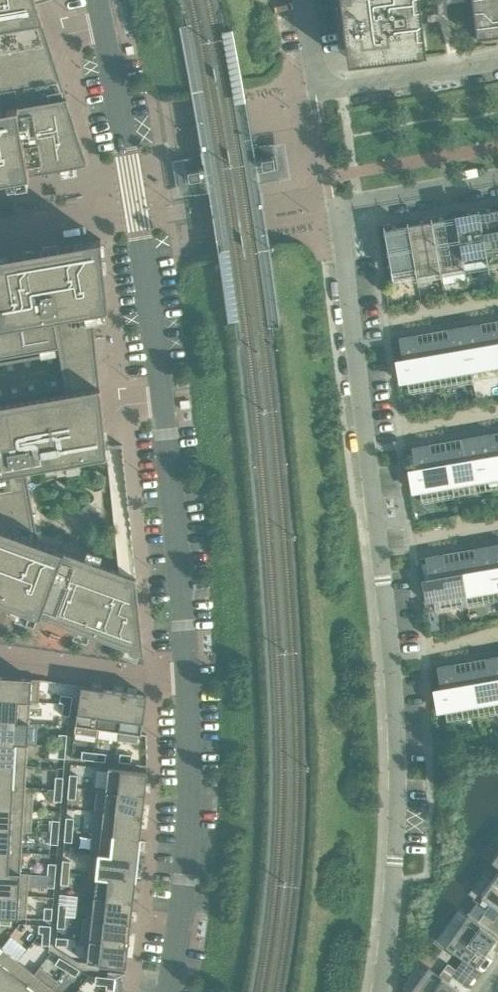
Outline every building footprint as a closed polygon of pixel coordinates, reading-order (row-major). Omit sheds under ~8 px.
[(87,163),(35,0),(0,0),(0,178),(87,163)] [(422,31),(419,0),(339,0),(347,63),(425,54),(422,31)] [(476,38),(497,35),(497,0),(471,0),(476,38)] [(486,212),(485,207),(477,208),(487,264),(497,262),(497,210),(486,212)] [(487,264),(477,208),(470,209),(471,214),(455,217),(463,268),(465,268),(463,258),(485,255),(486,264),(487,264)] [(463,268),(455,217),(438,220),(438,215),(430,216),(440,272),(463,268)] [(440,272),(430,216),(423,218),(424,223),(407,226),(416,276),(440,272)] [(416,276),(407,226),(391,228),(390,223),(382,225),(392,280),(416,276)] [(10,606),(10,604),(143,653),(135,576),(122,444),(106,446),(92,310),(107,308),(100,239),(69,244),(69,242),(41,247),(42,249),(0,256),(0,603),(10,606)] [(497,331),(481,334),(479,324),(463,327),(472,378),(473,378),(472,369),(497,364),(497,338),(497,331)] [(472,378),(463,327),(447,329),(449,339),(433,342),(440,383),(472,378)] [(440,383),(433,342),(417,345),(415,335),(399,338),(401,348),(400,348),(402,360),(395,362),(399,381),(406,380),(407,389),(440,383)] [(494,443),(492,433),(476,436),(484,479),(497,476),(497,443),(494,443)] [(484,479),(476,436),(460,439),(462,449),(446,452),(453,493),(454,493),(453,484),(484,479)] [(453,493),(446,452),(430,455),(428,445),(412,448),(414,458),(413,458),(415,470),(408,471),(412,491),(419,490),(420,499),(453,493)] [(490,546),(497,594),(497,544),(490,546)] [(490,546),(474,549),(475,559),(459,561),(467,603),(497,597),(497,594),(490,546)] [(467,603),(459,561),(444,564),(442,554),(425,557),(427,567),(429,580),(422,581),(425,600),(432,599),(434,608),(467,603)] [(485,658),(487,668),(471,671),(478,713),(497,709),(497,656),(485,658)] [(478,713),(471,671),(455,674),(453,664),(437,667),(439,677),(438,677),(440,690),(433,691),(437,710),(444,709),(445,718),(478,713)] [(0,676),(0,699),(30,701),(30,702),(38,702),(40,679),(0,676)] [(97,728),(103,689),(81,685),(74,733),(97,736),(98,728),(97,728)] [(119,731),(124,692),(103,689),(97,728),(98,728),(119,731)] [(124,692),(119,731),(141,734),(147,695),(124,692)] [(72,696),(60,694),(59,702),(63,703),(71,704),(72,696)] [(0,699),(0,721),(29,722),(30,702),(30,701),(0,699)] [(71,704),(63,703),(61,714),(69,716),(71,704)] [(0,721),(0,742),(28,744),(29,722),(0,721)] [(66,746),(67,734),(59,734),(58,746),(66,746)] [(0,742),(0,764),(26,766),(28,744),(0,742)] [(66,746),(58,746),(57,758),(65,758),(66,746)] [(94,752),(82,751),(81,759),(93,760),(94,752)] [(94,752),(93,760),(105,761),(106,753),(94,752)] [(132,755),(120,753),(119,761),(131,763),(132,755)] [(0,764),(0,786),(25,787),(25,786),(26,766),(0,764)] [(145,794),(147,772),(108,768),(105,789),(105,790),(145,794)] [(76,787),(77,775),(69,774),(68,786),(76,787)] [(62,789),(63,777),(55,777),(54,789),(62,789)] [(0,786),(0,807),(32,809),(34,787),(25,786),(25,787),(0,786)] [(76,787),(68,786),(67,798),(75,799),(76,787)] [(105,790),(105,789),(97,788),(94,811),(142,816),(145,794),(105,790)] [(62,789),(54,789),(53,801),(61,801),(62,789)] [(0,807),(0,829),(23,830),(23,831),(31,832),(32,809),(0,807)] [(142,816),(94,811),(92,832),(140,837),(142,816)] [(73,830),(74,818),(66,817),(65,829),(73,830)] [(58,832),(59,820),(51,820),(50,832),(58,832)] [(0,829),(0,851),(22,852),(23,831),(23,830),(0,829)] [(73,830),(65,829),(64,841),(72,842),(73,830)] [(58,832),(50,832),(49,844),(57,844),(58,832)] [(140,837),(92,832),(90,854),(138,859),(140,837)] [(0,851),(0,872),(20,873),(20,872),(22,852),(0,851)] [(138,859),(90,854),(87,876),(96,877),(96,876),(135,880),(138,859)] [(69,873),(70,861),(62,860),(61,872),(69,873)] [(55,876),(56,864),(48,863),(47,875),(55,876)] [(0,872),(0,894),(27,895),(29,873),(20,872),(20,873),(0,872)] [(69,873),(61,872),(60,884),(68,885),(69,873)] [(480,897),(497,910),(497,873),(480,897)] [(55,876),(47,875),(46,887),(54,888),(55,876)] [(96,876),(96,877),(93,897),(133,902),(135,880),(96,876)] [(0,894),(0,916),(11,917),(26,918),(27,895),(0,894)] [(93,897),(91,918),(91,919),(130,923),(133,902),(93,897)] [(66,916),(67,904),(59,903),(58,915),(66,916)] [(51,920),(52,908),(44,907),(43,919),(51,920)] [(493,921),(483,914),(479,920),(488,927),(493,921)] [(66,916),(58,915),(57,927),(65,928),(66,916)] [(11,917),(0,916),(0,924),(11,925),(11,917)] [(474,967),(496,937),(467,916),(445,946),(474,967)] [(91,918),(83,917),(80,940),(88,941),(89,940),(128,945),(130,923),(91,919),(91,918)] [(51,926),(39,925),(38,933),(42,933),(50,934),(51,926)] [(50,934),(42,933),(41,945),(49,945),(50,934)] [(68,938),(56,937),(55,945),(67,946),(68,938)] [(89,940),(88,941),(86,963),(126,967),(128,945),(89,940)] [(0,948),(0,983),(18,960),(1,947),(0,948)] [(69,963),(59,957),(55,964),(65,970),(69,963)] [(0,983),(0,991),(20,991),(35,973),(34,973),(18,960),(0,983)] [(69,963),(65,970),(75,976),(79,969),(69,963)] [(457,970),(447,963),(443,969),(453,976),(457,970)] [(20,991),(48,991),(52,987),(53,987),(58,981),(39,966),(34,973),(35,973),(20,991)] [(458,989),(448,982),(453,976),(443,969),(439,975),(428,967),(410,991),(456,991),(458,989)] [(107,977),(95,976),(94,984),(106,985),(107,977)] [(107,977),(106,985),(105,989),(113,990),(115,978),(107,977)]
